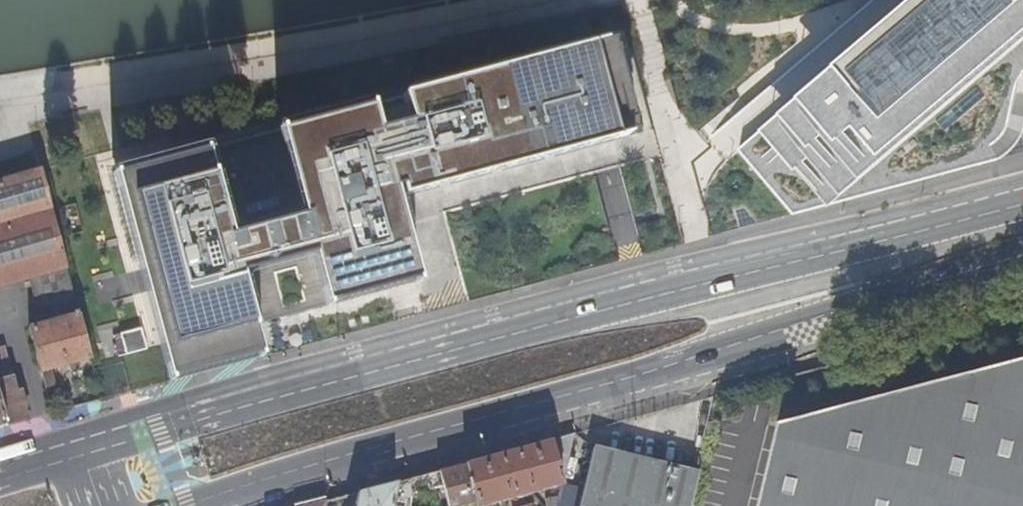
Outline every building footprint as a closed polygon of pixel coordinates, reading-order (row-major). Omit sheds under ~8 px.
[(718,131),(792,216),(998,161),(1006,155),(1014,146),(1020,138),(1021,136),(1022,126),(1022,0),(876,0),(718,131)] [(608,41),(588,47),(613,141),(633,136),(608,41)] [(203,150),(111,175),(168,384),(260,359),(252,328),(416,283),(394,200),(613,141),(588,47),(399,98),(402,109),(370,117),(367,106),(275,131),(278,142),(206,162),(203,150)] [(64,269),(38,171),(0,182),(0,288),(25,280),(64,269)] [(33,308),(71,297),(64,269),(25,280),(33,308)] [(76,314),(27,328),(42,389),(54,386),(49,369),(89,359),(76,314)] [(139,330),(118,336),(124,356),(145,351),(139,330)] [(0,351),(0,420),(2,428),(25,422),(19,394),(13,396),(2,350),(0,351)] [(780,422),(760,505),(1022,505),(1022,358),(780,422)] [(573,435),(549,442),(464,464),(475,505),(488,505),(561,486),(573,435)] [(561,484),(556,505),(690,505),(699,473),(592,447),(584,478),(561,484)] [(464,464),(436,471),(446,505),(475,505),(464,464)] [(400,481),(394,483),(389,505),(396,505),(400,481)] [(394,483),(355,493),(352,505),(389,505),(394,483)] [(328,497),(301,505),(326,505),(328,497)]
